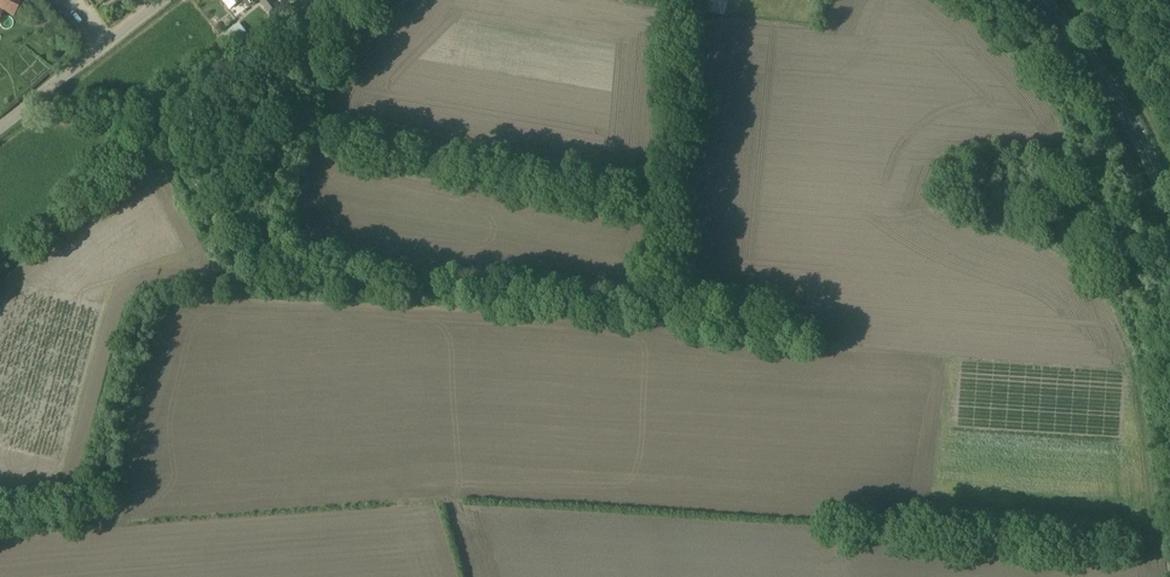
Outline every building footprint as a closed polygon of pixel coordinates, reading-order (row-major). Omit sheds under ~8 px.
[(21,0),(0,0),(0,16),(3,10),(14,15),(21,0)] [(224,1),(230,8),(240,0),(225,0),(224,1)] [(276,6),(277,6),(272,0),(258,0),(268,12),(276,6)] [(727,0),(707,0),(705,10),(725,13),(727,0)] [(109,5),(100,12),(106,21),(116,14),(109,5)] [(247,36),(238,26),(225,36),(234,47),(247,36)]
